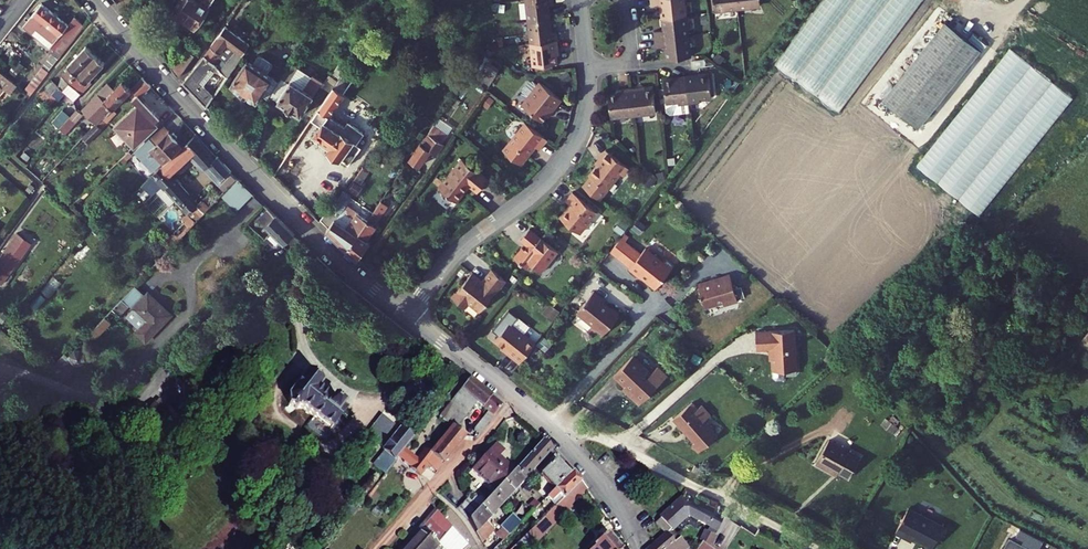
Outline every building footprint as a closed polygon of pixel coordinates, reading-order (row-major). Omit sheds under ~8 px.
[(171,15),(180,21),(179,22),(194,31),(214,0),(180,0),(171,15)] [(552,0),(526,0),(528,22),(550,19),(548,6),(553,5),(552,0)] [(652,9),(662,8),(664,33),(655,34),(657,50),(666,49),(668,62),(691,60),(685,0),(652,0),(652,9)] [(738,0),(715,0),(717,14),(740,11),(738,0)] [(740,11),(762,9),(761,0),(738,0),(740,11)] [(918,0),(823,0),(776,66),(841,111),(918,0)] [(42,66),(49,71),(84,24),(75,17),(69,24),(42,3),(31,16),(29,14),(21,24),(54,51),(42,66)] [(389,18),(383,14),(376,25),(382,29),(389,18)] [(551,33),(550,19),(528,22),(531,43),(558,40),(557,32),(551,33)] [(922,127),(984,48),(949,21),(887,99),(922,127)] [(212,47),(205,55),(215,65),(220,58),(223,61),(218,67),(228,77),(230,73),(237,63),(250,44),(226,26),(211,45),(212,47)] [(534,67),(558,64),(556,49),(559,49),(558,40),(531,43),(534,67)] [(61,90),(94,54),(85,45),(63,68),(66,71),(61,76),(58,84),(60,85),(58,86),(61,90)] [(73,101),(91,82),(88,80),(104,63),(94,54),(61,90),(58,86),(56,85),(49,93),(55,98),(63,92),(73,101)] [(215,65),(205,55),(184,82),(190,88),(207,106),(214,96),(204,86),(201,82),(212,68),(215,70),(218,67),(215,65)] [(248,63),(233,83),(257,100),(261,94),(268,99),(278,84),(268,76),(274,66),(273,63),(261,55),(258,57),(252,66),(248,63)] [(185,57),(174,70),(180,77),(191,62),(190,61),(185,57)] [(344,59),(331,76),(338,81),(341,76),(350,63),(344,59)] [(241,66),(237,63),(230,73),(234,75),(241,66)] [(11,71),(16,76),(22,70),(16,65),(11,71)] [(212,68),(201,82),(204,86),(215,70),(212,68)] [(3,88),(8,93),(16,85),(0,71),(0,91),(3,88)] [(18,85),(30,95),(44,77),(39,72),(29,84),(23,80),(18,85)] [(292,80),(278,101),(301,117),(320,86),(323,87),(326,84),(313,75),(306,86),(304,84),(301,86),(292,80)] [(338,81),(334,86),(341,91),(348,81),(341,76),(338,81)] [(710,76),(688,79),(691,106),(701,105),(700,102),(713,100),(710,76)] [(142,77),(132,87),(139,96),(141,94),(150,86),(142,77)] [(688,79),(665,82),(666,91),(668,105),(669,114),(671,116),(692,114),(691,106),(688,79)] [(50,105),(55,98),(49,93),(56,85),(51,80),(38,94),(50,105)] [(84,112),(95,123),(104,115),(105,116),(109,112),(126,93),(130,89),(122,80),(114,88),(108,83),(90,102),(92,104),(84,112)] [(530,99),(525,104),(545,121),(554,111),(556,112),(566,100),(545,82),(541,86),(537,83),(533,83),(526,91),(527,95),(530,99)] [(341,91),(334,86),(313,119),(320,124),(313,135),(329,147),(326,152),(341,162),(343,160),(349,165),(362,147),(340,131),(339,132),(326,122),(330,115),(327,114),(342,91),(341,91)] [(132,87),(130,89),(126,93),(136,103),(113,125),(133,146),(157,124),(154,121),(159,117),(144,101),(146,99),(141,94),(139,96),(132,87)] [(639,88),(632,89),(635,116),(657,113),(654,90),(640,91),(639,88)] [(623,94),(610,95),(612,118),(635,116),(632,89),(623,90),(623,94)] [(162,115),(168,121),(177,113),(171,107),(162,115)] [(76,109),(69,117),(74,122),(82,114),(76,109)] [(83,137),(88,142),(101,130),(100,128),(107,123),(113,117),(109,112),(105,116),(104,115),(95,123),(83,137)] [(59,128),(64,133),(74,122),(69,117),(59,128)] [(550,141),(530,124),(527,128),(525,126),(505,150),(522,164),(536,146),(541,150),(550,141)] [(435,125),(411,159),(421,166),(432,151),(430,150),(432,148),(437,151),(443,142),(449,134),(435,125)] [(165,133),(160,127),(133,151),(153,172),(182,145),(168,130),(165,133)] [(163,243),(169,249),(210,206),(203,199),(197,204),(172,178),(192,159),(202,170),(215,158),(193,136),(143,185),(151,194),(161,185),(188,213),(180,221),(182,223),(163,243)] [(446,144),(443,142),(437,151),(432,148),(430,150),(432,151),(438,155),(446,144)] [(632,169),(609,150),(603,157),(605,159),(592,176),(593,177),(585,187),(602,200),(623,173),(626,176),(632,169)] [(202,170),(209,178),(224,164),(217,156),(215,158),(202,170)] [(488,180),(460,160),(438,189),(456,203),(466,190),(465,189),(468,184),(478,192),(488,180)] [(209,178),(216,186),(232,171),(224,164),(209,178)] [(332,207),(340,213),(346,205),(369,172),(363,168),(345,192),(344,191),(332,207)] [(223,195),(228,200),(238,190),(233,185),(223,195)] [(598,212),(573,192),(567,200),(574,206),(571,209),(570,208),(562,218),(580,233),(598,212)] [(387,194),(381,202),(385,204),(390,197),(387,194)] [(381,202),(372,215),(347,250),(357,260),(370,243),(367,241),(377,227),(375,225),(388,207),(385,204),(381,202)] [(340,213),(328,230),(347,250),(372,215),(370,214),(366,219),(346,205),(340,213)] [(266,227),(283,245),(294,234),(270,209),(260,219),(257,216),(252,221),(262,231),(266,227)] [(559,251),(532,229),(523,241),(529,247),(526,251),(524,248),(515,259),(528,270),(532,265),(540,270),(547,262),(549,264),(559,251)] [(2,283),(21,257),(11,250),(21,236),(16,233),(0,256),(0,281),(2,283)] [(11,250),(21,257),(31,243),(21,236),(11,250)] [(644,254),(623,238),(612,252),(632,268),(631,270),(642,278),(644,276),(649,280),(648,281),(658,289),(676,267),(668,260),(665,263),(648,249),(644,254)] [(116,292),(122,298),(134,285),(169,249),(163,243),(116,292)] [(547,262),(540,270),(544,273),(561,253),(559,251),(549,264),(547,262)] [(477,279),(470,273),(450,297),(463,307),(468,302),(479,311),(505,279),(492,269),(480,283),(476,280),(477,279)] [(700,284),(707,309),(725,303),(725,306),(740,302),(732,275),(723,278),(724,279),(711,283),(711,281),(700,284)] [(135,331),(146,341),(172,314),(148,293),(145,295),(134,285),(122,298),(112,308),(119,315),(129,305),(146,321),(135,331)] [(604,302),(607,298),(597,288),(579,310),(580,314),(594,325),(595,330),(603,337),(620,314),(612,306),(608,307),(604,302)] [(465,310),(476,317),(479,312),(468,305),(465,310)] [(554,306),(550,311),(557,317),(561,312),(554,306)] [(90,332),(96,338),(110,322),(104,317),(90,332)] [(509,323),(496,340),(510,352),(508,354),(520,364),(536,345),(509,323)] [(773,350),(774,371),(774,378),(777,381),(783,380),(785,378),(785,371),(797,371),(796,332),(757,333),(758,350),(773,350)] [(75,347),(68,354),(75,360),(82,359),(86,356),(85,351),(81,347),(75,347)] [(641,405),(669,376),(659,367),(653,373),(635,356),(616,376),(629,389),(627,391),(641,405)] [(303,409),(330,429),(344,410),(341,407),(343,405),(334,398),(332,400),(317,389),(321,384),(307,372),(287,397),(287,404),(295,409),(303,409)] [(476,403),(488,412),(475,427),(481,432),(501,406),(468,379),(460,390),(461,391),(452,401),(468,414),(476,403)] [(712,417),(697,400),(674,420),(695,443),(693,445),(699,453),(718,436),(706,422),(712,417)] [(452,401),(439,416),(453,427),(455,429),(468,414),(452,401)] [(417,416),(403,433),(412,440),(426,423),(417,416)] [(889,434),(899,430),(893,419),(884,423),(889,434)] [(411,470),(420,477),(429,466),(436,471),(464,436),(455,429),(453,427),(431,455),(425,450),(417,459),(405,450),(398,459),(411,470)] [(396,461),(398,459),(405,450),(412,440),(403,433),(399,430),(380,454),(382,457),(386,453),(396,461)] [(542,440),(514,470),(524,480),(552,450),(542,440)] [(860,457),(830,440),(816,464),(833,473),(835,470),(839,473),(848,478),(860,457)] [(472,470),(490,487),(505,471),(510,475),(514,470),(496,454),(501,449),(495,444),(472,470)] [(381,462),(390,469),(396,461),(386,453),(382,457),(384,458),(381,462)] [(390,469),(382,479),(387,483),(392,477),(400,484),(411,470),(398,459),(396,461),(390,469)] [(540,475),(555,490),(568,476),(554,462),(540,475)] [(701,468),(694,465),(691,469),(698,473),(701,468)] [(513,493),(524,480),(514,470),(510,475),(503,483),(513,493)] [(490,487),(495,491),(503,483),(510,475),(505,471),(490,487)] [(548,497),(556,506),(582,482),(573,472),(568,476),(555,490),(548,497)] [(374,488),(380,492),(387,483),(382,479),(374,488)] [(536,526),(543,535),(572,507),(570,505),(587,489),(582,482),(556,506),(536,526)] [(495,491),(491,495),(501,505),(513,493),(503,483),(495,491)] [(534,500),(528,506),(533,511),(546,499),(538,492),(531,498),(534,500)] [(485,502),(479,509),(489,518),(501,505),(491,495),(485,502)] [(475,498),(471,501),(474,504),(478,508),(479,509),(485,502),(480,497),(475,498)] [(514,516),(515,517),(519,513),(513,507),(521,500),(517,497),(506,509),(514,516)] [(456,509),(464,516),(474,504),(471,501),(467,498),(456,509)] [(723,522),(680,499),(660,518),(661,519),(672,531),(690,516),(710,528),(708,532),(715,535),(723,522)] [(464,516),(467,519),(478,508),(474,504),(464,516)] [(519,513),(515,517),(522,523),(533,511),(528,506),(526,505),(519,513)] [(945,526),(910,507),(896,533),(912,542),(914,538),(933,548),(945,526)] [(335,520),(344,526),(353,515),(344,508),(335,520)] [(468,520),(480,540),(488,531),(482,526),(489,518),(479,509),(468,520)] [(444,548),(465,548),(468,546),(435,511),(402,548),(434,548),(438,544),(444,548)] [(501,529),(504,532),(509,536),(522,523),(515,517),(514,516),(501,529)] [(661,519),(656,524),(666,534),(649,548),(687,548),(689,548),(672,531),(661,519)] [(490,545),(496,548),(509,536),(504,532),(490,545)] [(607,536),(605,536),(589,548),(617,548),(607,536)] [(1012,539),(1006,548),(1032,548),(1012,539)]
